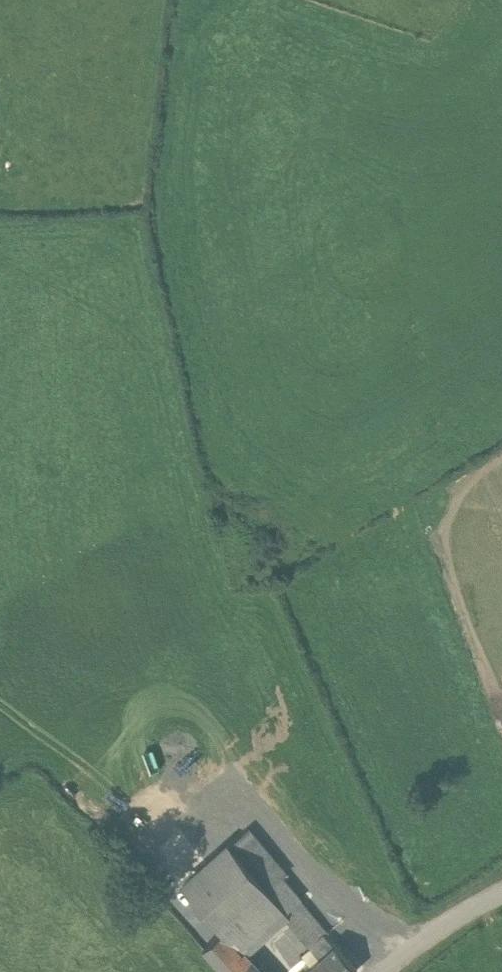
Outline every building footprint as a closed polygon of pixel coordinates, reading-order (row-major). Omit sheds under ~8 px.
[(230,848),(269,893),(283,880),(286,878),(247,833),(230,848)] [(244,954),(285,918),(288,915),(269,893),(230,848),(228,846),(182,887),(221,933),(203,950),(223,971),(260,971),(244,954)] [(312,949),(326,936),(328,934),(283,880),(269,893),(288,915),(285,918),(312,949)] [(314,966),(318,971),(356,971),(357,971),(326,936),(312,949),(302,957),(312,968),(314,966)]
